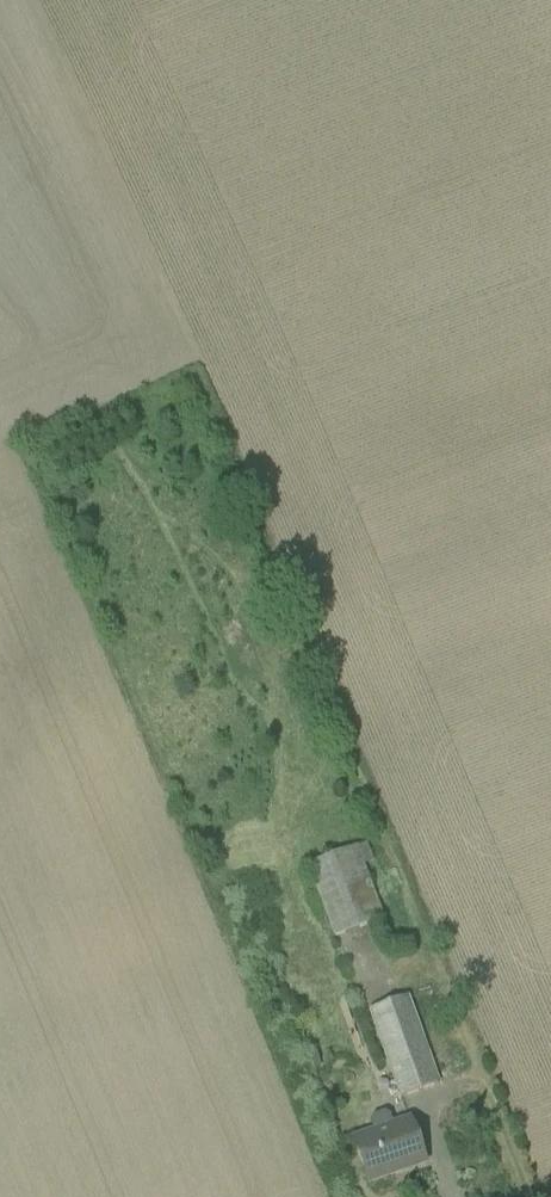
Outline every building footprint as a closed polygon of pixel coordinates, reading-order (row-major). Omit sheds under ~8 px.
[(355,849),(307,866),(333,938),(381,921),(355,849)] [(406,998),(369,1012),(393,1076),(395,1082),(400,1097),(401,1098),(438,1085),(429,1062),(406,998)] [(314,1051),(308,1053),(314,1072),(320,1070),(314,1051)] [(369,1124),(372,1134),(353,1141),(368,1184),(370,1183),(368,1177),(400,1166),(402,1172),(424,1164),(409,1121),(393,1126),(389,1117),(383,1113),(372,1117),(369,1124)]
